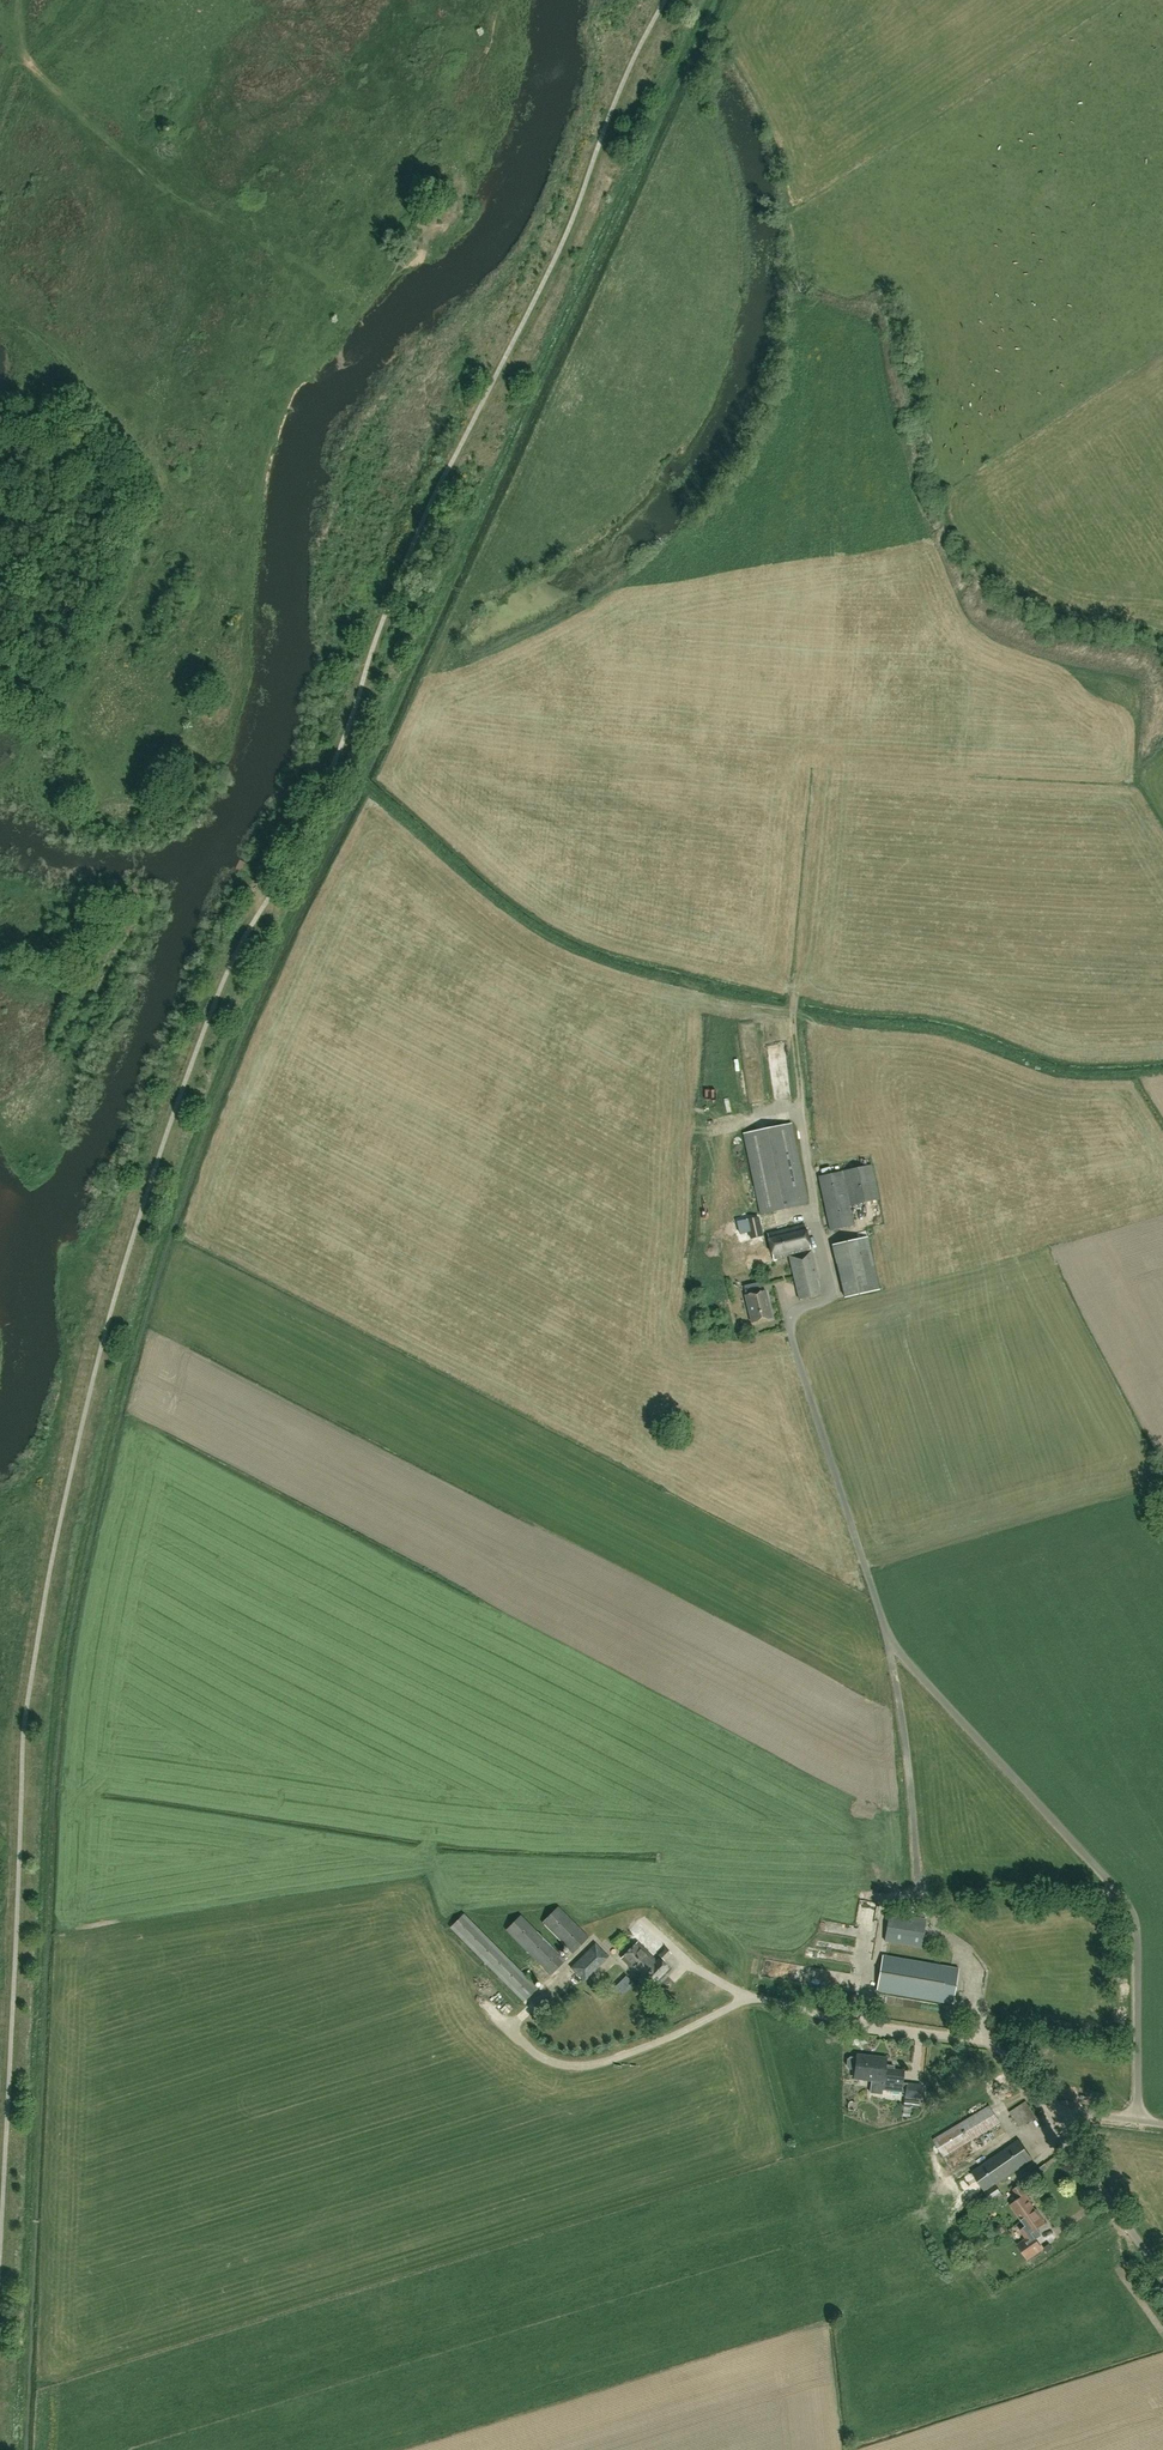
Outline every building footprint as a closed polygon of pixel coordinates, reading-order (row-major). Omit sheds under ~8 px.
[(770,1027),(771,1060),(789,1059),(788,1026),(770,1027)] [(755,1102),(767,1098),(766,1092),(753,1096),(755,1102)] [(715,1117),(707,1120),(709,1127),(717,1124),(715,1117)] [(760,1214),(808,1204),(791,1123),(744,1133),(760,1214)] [(830,1230),(853,1225),(849,1205),(879,1199),(872,1164),(819,1175),(830,1230)] [(818,1279),(805,1224),(767,1233),(773,1258),(789,1255),(799,1299),(819,1294),(816,1280),(818,1279)] [(845,1297),(880,1289),(867,1236),(833,1244),(845,1297)] [(752,1322),(772,1317),(766,1290),(745,1295),(752,1322)] [(573,1953),(589,1938),(558,1907),(542,1923),(573,1953)] [(921,1947),(926,1919),(890,1912),(885,1941),(921,1947)] [(524,2002),(537,1989),(464,1915),(451,1928),(524,2002)] [(551,1975),(565,1961),(521,1916),(506,1930),(551,1975)] [(620,1946),(626,1941),(619,1931),(612,1936),(620,1946)] [(656,1961),(636,1942),(620,1959),(640,1977),(637,1980),(648,1990),(668,1968),(658,1958),(656,1961)] [(584,1981),(608,1957),(595,1943),(571,1967),(584,1981)] [(658,1954),(665,1960),(669,1956),(672,1953),(666,1947),(658,1954)] [(952,2004),(959,1968),(883,1955),(877,1991),(952,2004)] [(623,1994),(633,1984),(626,1977),(616,1987),(623,1994)] [(693,1981),(690,1987),(705,1995),(710,1986),(702,1982),(700,1985),(693,1981)] [(883,2089),(885,2065),(886,2058),(873,2056),(873,2059),(856,2057),(856,2058),(850,2057),(848,2059),(847,2066),(849,2068),(855,2069),(854,2078),(874,2080),(873,2088),(883,2089)] [(883,2089),(906,2091),(905,2097),(920,2098),(921,2086),(902,2083),(903,2071),(893,2070),(894,2066),(885,2065),(883,2089)] [(1019,2127),(1036,2116),(1026,2101),(1009,2112),(1019,2127)] [(943,2157),(1000,2123),(990,2106),(933,2140),(943,2157)] [(992,2201),(1002,2194),(996,2185),(1033,2159),(1019,2139),(972,2172),(985,2191),(992,2201)] [(1036,2211),(1030,2202),(1031,2201),(1020,2185),(1013,2190),(1020,2199),(1011,2205),(1023,2221),(1036,2211)] [(1036,2211),(1023,2221),(1027,2226),(1021,2230),(1027,2239),(1019,2245),(1029,2260),(1044,2249),(1036,2238),(1040,2235),(1037,2230),(1046,2224),(1037,2211),(1036,2211)]
